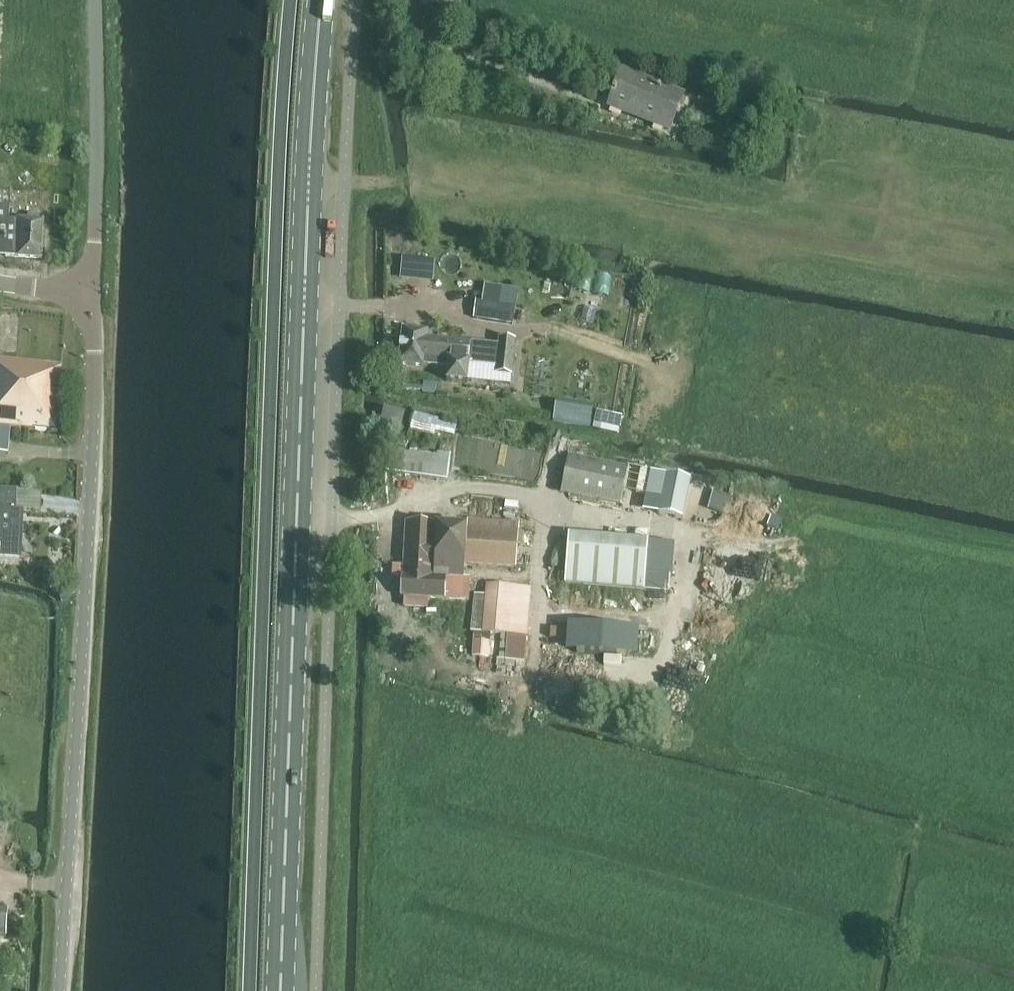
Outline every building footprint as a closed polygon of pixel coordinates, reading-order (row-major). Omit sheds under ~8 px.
[(671,132),(687,94),(621,68),(606,106),(671,132)] [(41,258),(42,221),(39,221),(39,216),(27,216),(27,221),(9,220),(10,206),(0,206),(0,256),(41,258)] [(514,324),(515,306),(511,304),(511,287),(484,283),(481,299),(475,299),(474,319),(514,324)] [(428,331),(403,328),(399,364),(424,367),(425,359),(449,362),(447,381),(467,384),(468,371),(494,373),(494,377),(511,378),(515,342),(498,340),(497,346),(427,339),(428,331)] [(10,429),(57,432),(61,386),(60,386),(61,368),(0,363),(0,454),(8,455),(10,429)] [(557,403),(554,420),(591,426),(594,409),(557,403)] [(400,432),(404,415),(385,411),(381,428),(400,432)] [(597,411),(593,429),(619,434),(622,417),(597,411)] [(447,480),(450,456),(398,450),(394,473),(447,480)] [(621,502),(628,466),(568,454),(561,490),(621,502)] [(652,472),(647,496),(663,499),(660,514),(684,518),(691,479),(652,472)] [(22,511),(19,511),(20,490),(0,489),(0,557),(19,558),(22,511)] [(401,595),(401,596),(404,596),(404,607),(428,608),(428,598),(446,599),(468,600),(470,579),(464,579),(465,563),(513,567),(516,567),(519,531),(520,522),(469,518),(468,528),(436,526),(436,523),(407,522),(404,576),(402,576),(401,595)] [(567,535),(565,584),(671,588),(672,576),(675,576),(676,540),(567,535)] [(474,595),(471,633),(508,635),(506,661),(526,662),(528,636),(530,637),(533,589),(487,586),(486,595),(480,595),(474,595)] [(577,625),(575,653),(629,657),(631,629),(577,625)] [(493,690),(494,683),(486,681),(485,688),(493,690)]
